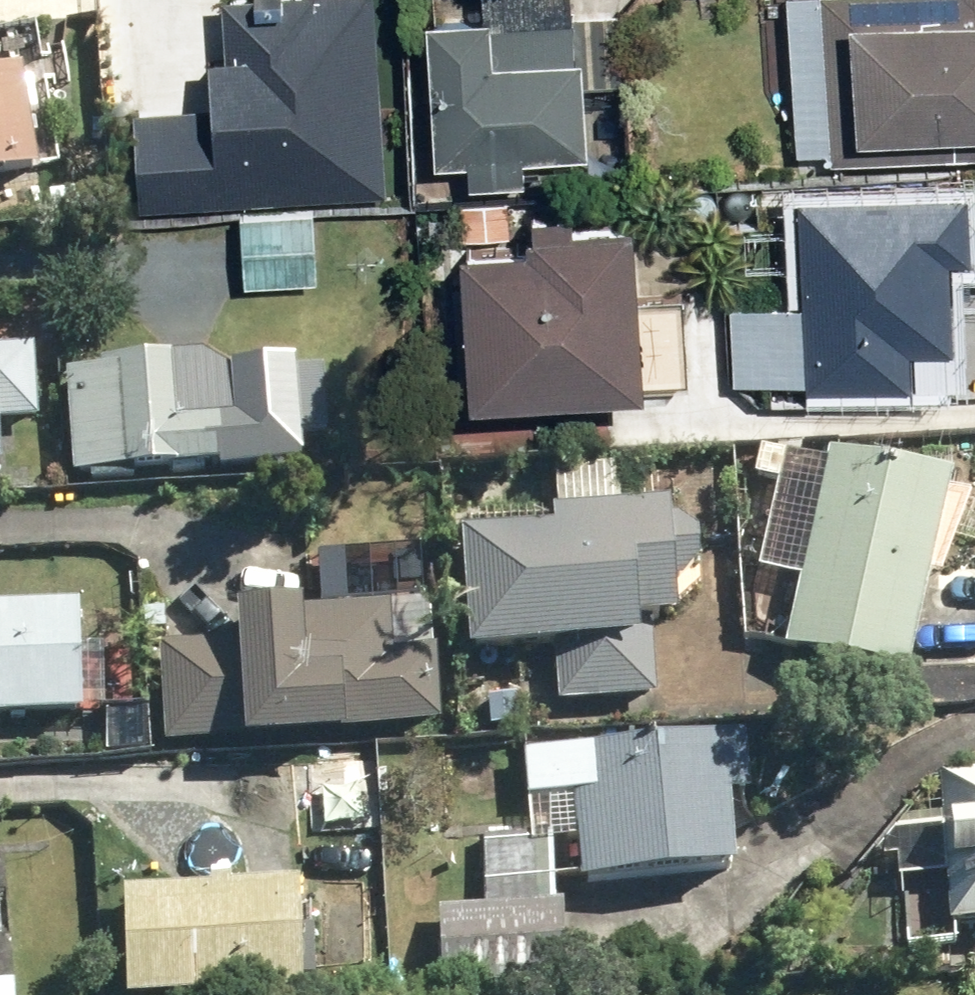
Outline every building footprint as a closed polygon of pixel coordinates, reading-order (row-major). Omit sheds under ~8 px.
[(134,113),(136,195),(382,189),(378,0),(238,0),(239,49),(216,49),(218,111),(134,113)] [(485,15),(438,13),(434,158),(469,159),(469,179),(529,181),(529,161),(530,153),(586,155),(589,18),(568,17),(568,0),(486,0),(485,15)] [(859,0),(830,0),(833,159),(857,158),(857,125),(974,123),(974,11),(859,13),(859,0)] [(37,171),(29,70),(0,73),(0,173),(37,171)] [(974,248),(974,190),(804,188),(803,303),(732,302),(731,376),(919,378),(919,339),(959,340),(959,247),(974,248)] [(244,277),(316,277),(316,209),(245,208),(244,277)] [(648,389),(648,378),(682,378),(683,302),(638,301),(639,216),(532,215),(532,242),(473,241),(472,387),(648,389)] [(6,472),(8,419),(38,420),(40,355),(0,353),(0,472),(6,472)] [(219,444),(237,444),(239,358),(110,355),(109,371),(92,370),(71,370),(69,455),(90,456),(89,468),(219,471),(219,444)] [(778,502),(820,509),(796,645),(922,667),(957,468),(831,446),(827,467),(786,459),(778,502)] [(566,476),(565,508),(564,536),(472,534),(470,650),(554,652),(553,702),(662,704),(663,643),(646,643),(646,618),(689,619),(690,583),(698,583),(699,538),(672,538),(673,510),(622,509),(623,477),(566,476)] [(107,721),(109,650),(90,650),(91,607),(0,605),(0,718),(107,721)] [(402,652),(400,606),(243,614),(245,647),(159,652),(164,745),(440,731),(436,651),(402,652)] [(574,794),(575,804),(550,805),(552,840),(583,838),(585,882),(744,873),(739,795),(753,794),(750,735),(736,736),(571,745),(523,748),(526,797),(574,794)] [(947,876),(948,916),(974,916),(974,770),(947,770),(947,811),(909,811),(910,876),(947,876)] [(558,903),(559,882),(487,880),(487,909),(444,908),(442,984),(569,987),(571,903),(558,903)] [(128,994),(317,994),(318,889),(129,887),(128,994)]
